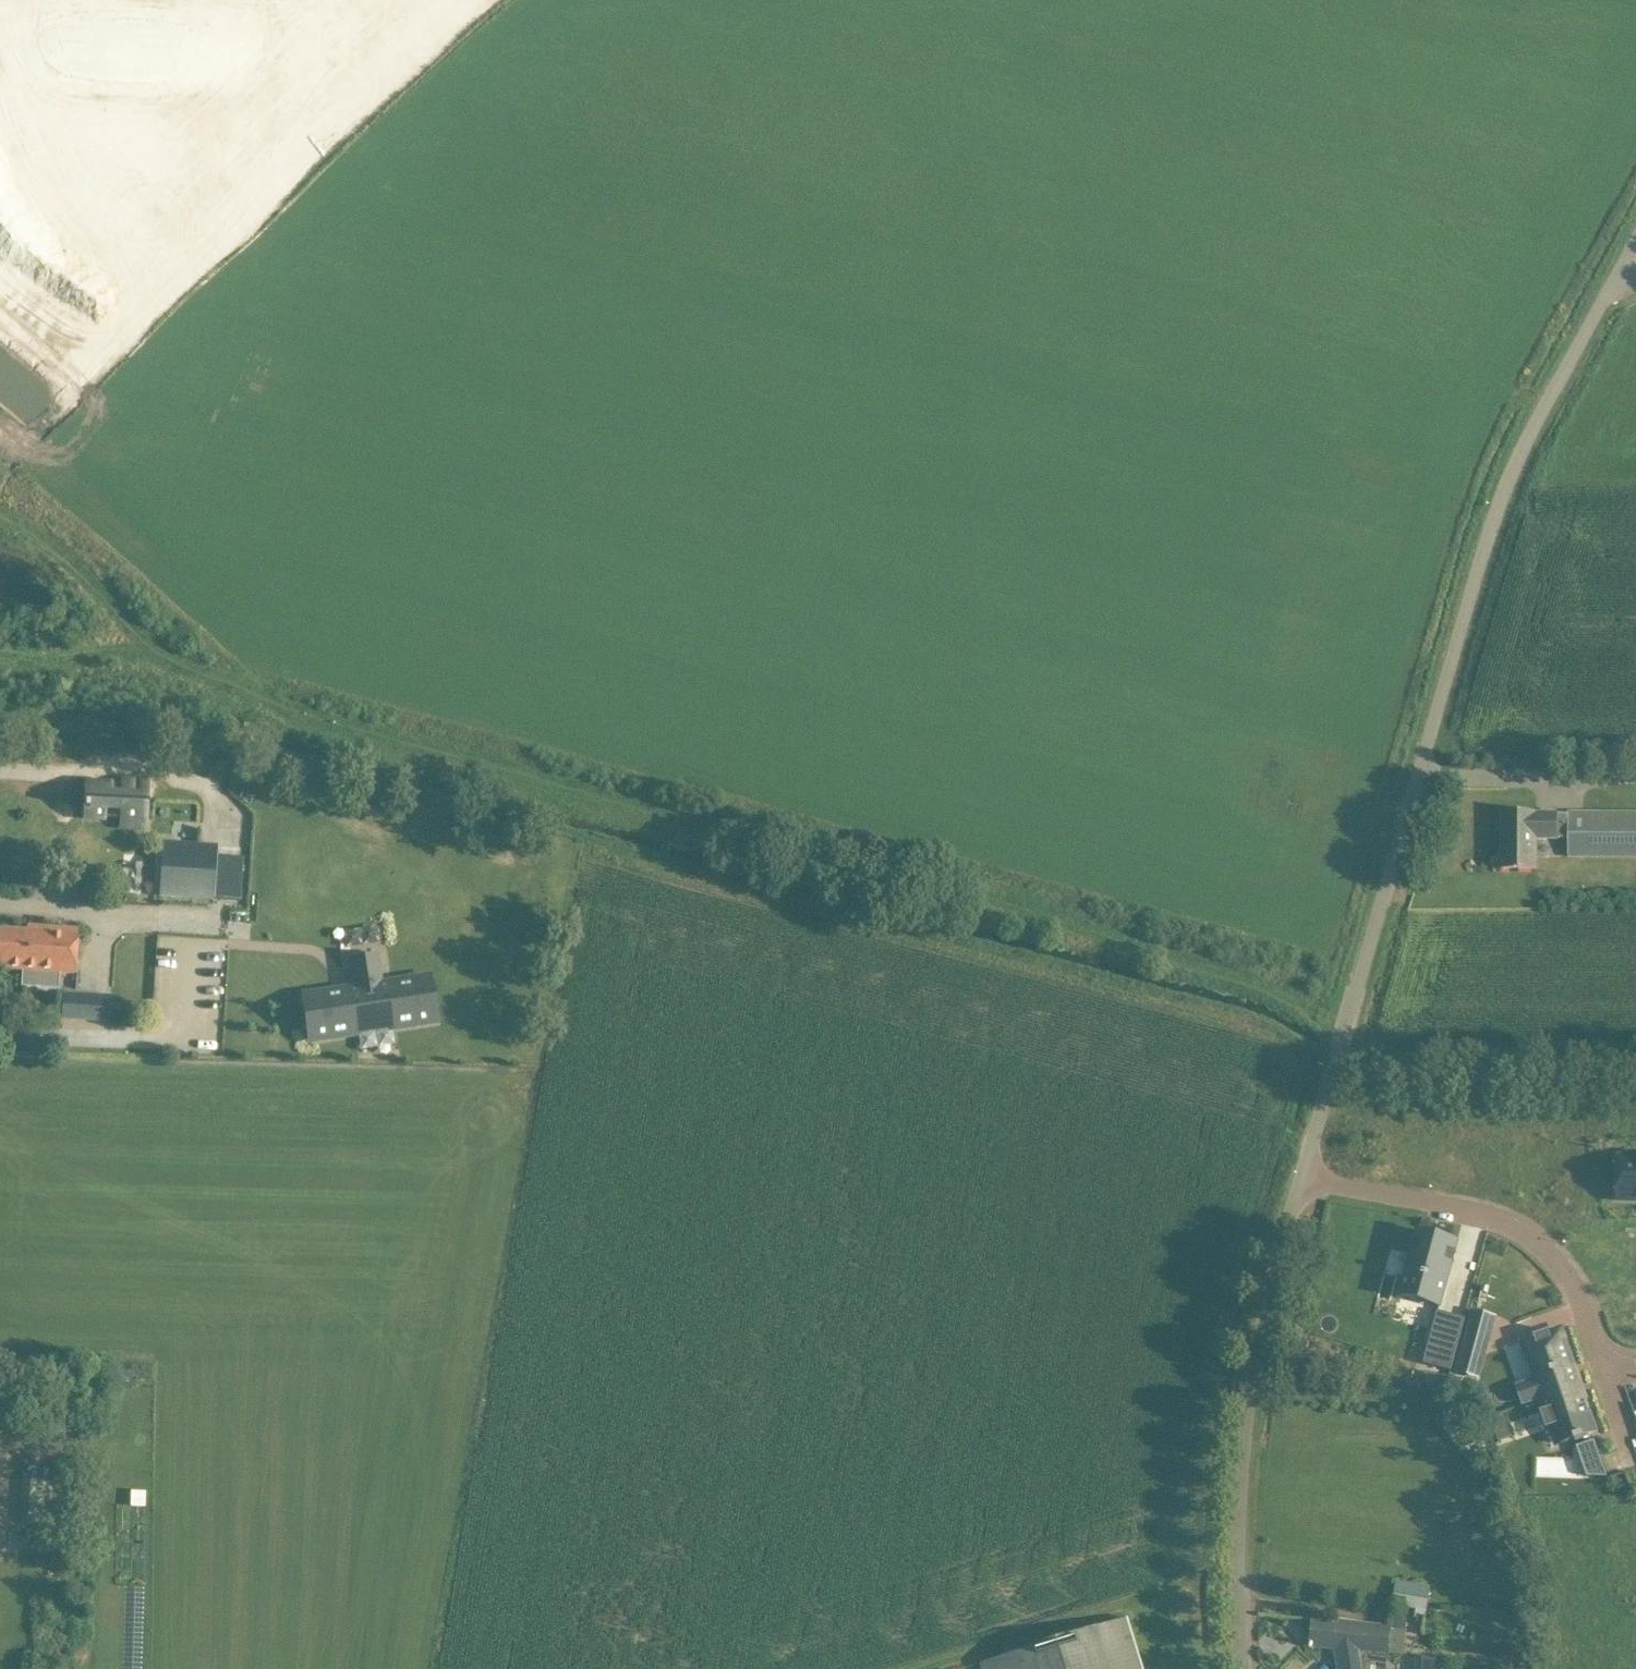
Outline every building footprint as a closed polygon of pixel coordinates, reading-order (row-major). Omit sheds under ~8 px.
[(86,805),(86,810),(87,810),(87,819),(122,821),(122,827),(144,828),(146,780),(124,779),(124,786),(89,784),(88,805),(86,805)] [(1524,812),(1502,812),(1502,869),(1538,869),(1538,838),(1568,838),(1568,854),(1635,855),(1635,812),(1567,811),(1567,815),(1558,815),(1558,813),(1524,812)] [(163,844),(160,896),(240,901),(243,857),(219,856),(219,847),(193,846),(174,845),(163,844)] [(55,988),(57,988),(58,974),(75,975),(78,930),(28,926),(28,931),(0,929),(0,930),(0,970),(24,972),(23,986),(55,988)] [(304,997),(310,1040),(436,1022),(429,979),(381,986),(377,956),(352,960),(356,990),(304,997)] [(63,1018),(108,1021),(110,999),(64,996),(63,1018)] [(1616,1201),(1635,1200),(1635,1157),(1616,1157),(1616,1201)] [(1456,1241),(1416,1230),(1399,1295),(1439,1306),(1456,1241)] [(1438,1311),(1424,1363),(1451,1371),(1466,1318),(1438,1311)] [(1541,1399),(1582,1385),(1575,1364),(1573,1365),(1561,1330),(1550,1334),(1549,1330),(1534,1335),(1535,1339),(1522,1344),(1541,1399)] [(1467,1336),(1464,1348),(1484,1354),(1488,1342),(1467,1336)] [(1426,1371),(1423,1383),(1444,1388),(1447,1376),(1426,1371)] [(1582,1385),(1541,1399),(1545,1410),(1541,1412),(1547,1429),(1551,1428),(1557,1445),(1575,1439),(1576,1441),(1584,1438),(1583,1436),(1596,1431),(1585,1398),(1587,1398),(1582,1385)] [(1505,1416),(1493,1420),(1499,1440),(1511,1437),(1505,1416)] [(1595,1440),(1577,1447),(1587,1476),(1608,1476),(1595,1440)] [(1394,1598),(1414,1602),(1416,1592),(1396,1588),(1394,1598)] [(1124,1619),(979,1664),(981,1668),(1140,1668),(1124,1619)] [(1314,1620),(1315,1647),(1337,1649),(1340,1668),(1386,1668),(1391,1630),(1314,1620)]
